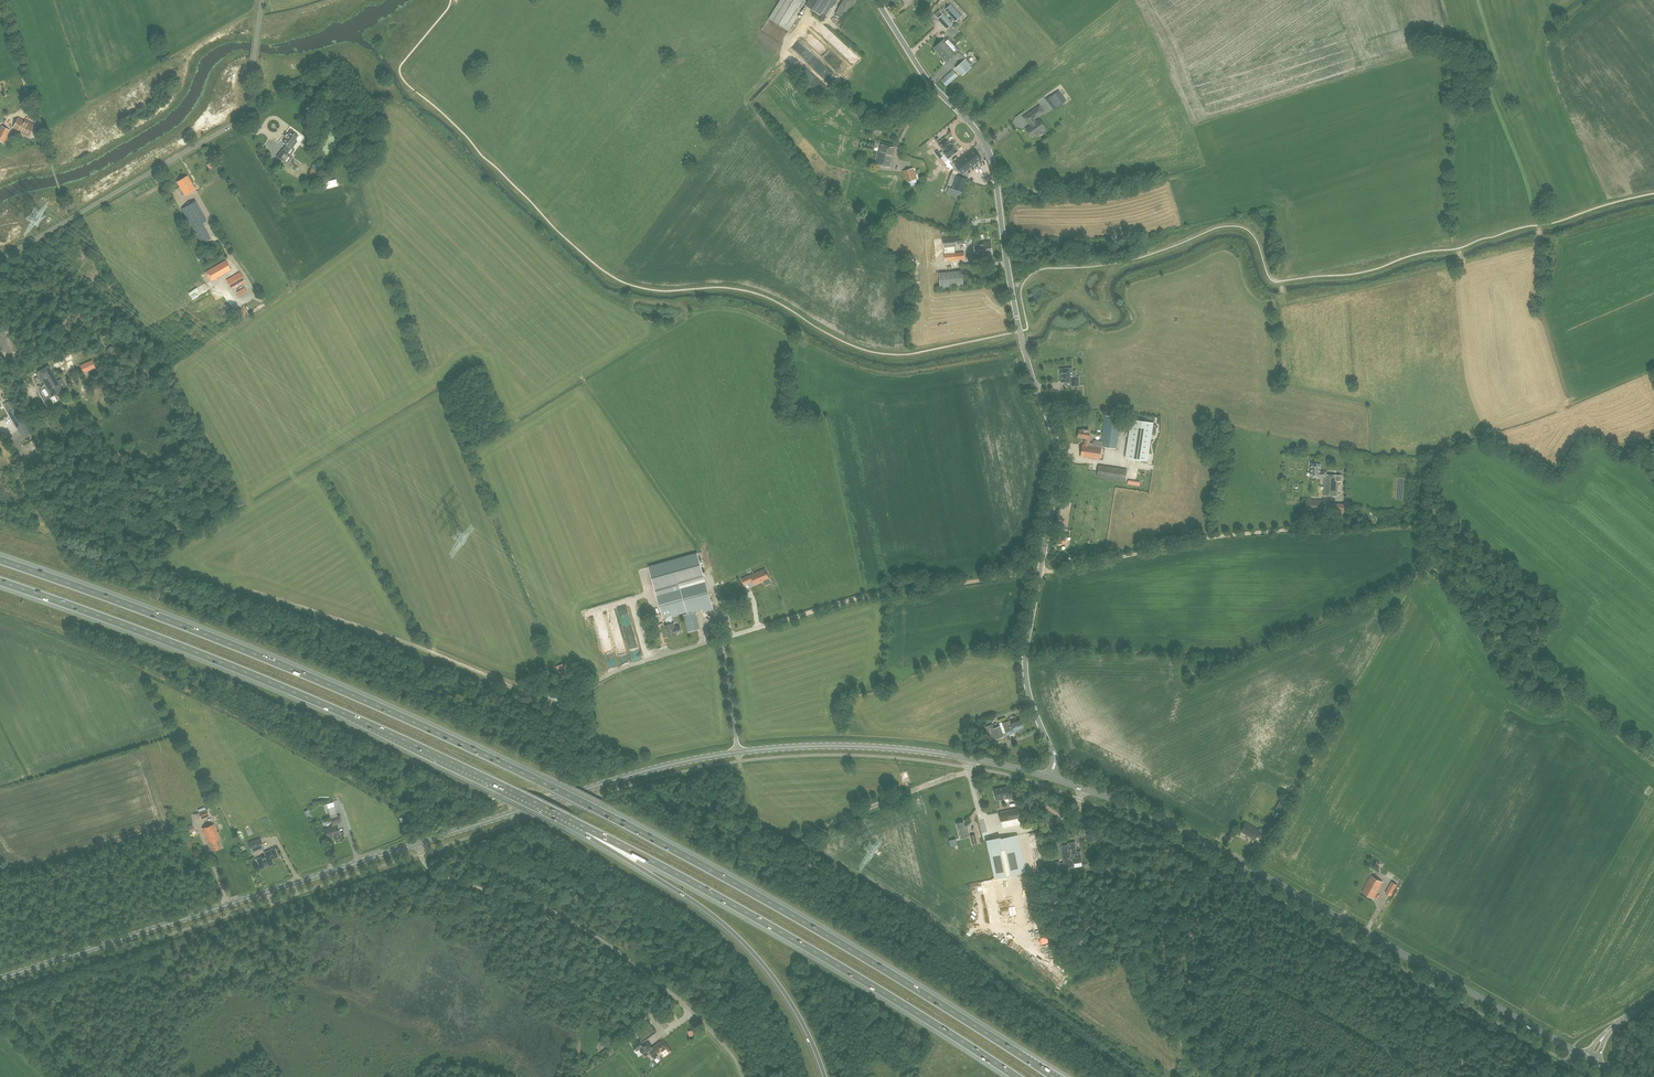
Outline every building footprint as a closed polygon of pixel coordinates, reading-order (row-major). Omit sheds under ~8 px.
[(789,31),(807,1),(805,0),(780,0),(769,18),(789,31)] [(806,8),(825,17),(835,0),(811,0),(806,8)] [(857,0),(844,0),(835,14),(845,19),(857,0)] [(934,15),(937,18),(947,29),(952,24),(951,22),(954,19),(955,21),(961,16),(950,5),(945,10),(952,17),(949,20),(940,10),(934,15)] [(933,48),(940,55),(950,45),(944,39),(933,48)] [(956,52),(950,45),(940,55),(946,62),(956,52)] [(966,59),(955,68),(962,76),(974,65),(971,63),(970,64),(966,59)] [(952,70),(942,80),(947,85),(957,76),(952,70)] [(1053,111),(1066,101),(1058,91),(1046,100),(1053,111)] [(330,107),(319,103),(317,109),(327,113),(330,107)] [(1036,134),(1038,137),(1043,133),(1040,129),(1044,126),(1040,119),(1036,122),(1035,119),(1044,112),(1040,106),(1024,117),(1028,123),(1030,122),(1032,124),(1031,125),(1026,129),(1032,137),(1036,134)] [(13,127),(30,136),(35,127),(33,126),(34,125),(25,120),(25,121),(19,118),(13,127)] [(3,142),(9,130),(2,126),(0,129),(0,140),(3,142)] [(292,149),(297,141),(295,140),(298,135),(291,130),(282,142),(292,149)] [(944,153),(949,159),(953,156),(952,155),(957,151),(957,150),(955,147),(952,144),(951,145),(947,140),(946,141),(945,138),(938,143),(944,150),(940,153),(938,151),(935,153),(940,158),(942,156),(944,153)] [(892,156),(894,147),(881,144),(880,151),(877,164),(889,167),(891,159),(891,156),(892,156)] [(277,157),(283,161),(288,153),(282,149),(277,157)] [(962,173),(979,160),(981,158),(974,150),(955,164),(962,173)] [(310,173),(315,175),(318,166),(312,164),(310,173)] [(906,182),(917,179),(914,168),(903,171),(906,182)] [(195,189),(188,176),(177,182),(185,195),(195,189)] [(962,191),(966,179),(958,176),(954,188),(962,191)] [(207,220),(196,201),(181,209),(193,229),(202,224),(207,220)] [(193,229),(201,244),(210,238),(202,224),(193,229)] [(965,237),(943,239),(944,247),(957,246),(957,244),(966,243),(965,237)] [(974,243),(975,256),(992,255),(991,241),(974,243)] [(965,260),(964,252),(945,254),(945,261),(965,260)] [(225,260),(206,272),(211,281),(231,269),(225,260)] [(240,272),(227,280),(231,288),(245,280),(240,272)] [(939,275),(941,289),(964,286),(962,272),(939,275)] [(237,292),(240,297),(248,292),(245,288),(237,292)] [(81,365),(84,372),(95,368),(92,361),(81,365)] [(45,384),(43,385),(42,387),(38,385),(38,386),(39,386),(39,389),(38,392),(49,410),(56,406),(54,403),(58,400),(55,395),(61,391),(62,393),(68,389),(62,379),(58,381),(49,366),(38,372),(45,384)] [(1060,369),(1061,382),(1071,381),(1072,386),(1079,386),(1078,377),(1069,378),(1069,372),(1072,371),(1072,368),(1060,369)] [(15,408),(10,401),(3,404),(8,412),(9,415),(10,415),(23,437),(30,433),(15,408)] [(31,418),(36,416),(30,405),(25,407),(31,418)] [(1116,449),(1121,418),(1106,416),(1102,442),(1101,446),(1116,449)] [(1131,419),(1125,458),(1147,461),(1153,422),(1131,419)] [(1089,446),(1089,443),(1090,435),(1088,435),(1089,429),(1083,428),(1082,430),(1079,430),(1078,437),(1085,438),(1084,445),(1082,445),(1081,456),(1100,459),(1101,447),(1093,446),(1089,446)] [(37,465),(45,460),(42,455),(34,459),(37,465)] [(1091,463),(1078,461),(1076,476),(1089,478),(1091,463)] [(1326,474),(1327,472),(1320,471),(1321,464),(1321,463),(1320,463),(1312,463),(1311,463),(1312,463),(1311,477),(1319,477),(1319,478),(1320,478),(1320,477),(1320,476),(1325,477),(1324,495),(1336,496),(1337,481),(1341,481),(1341,475),(1326,474)] [(1125,481),(1127,469),(1099,465),(1097,476),(1125,481)] [(1306,499),(1306,509),(1321,510),(1322,500),(1306,499)] [(1345,506),(1332,505),(1331,513),(1345,514),(1345,506)] [(1057,540),(1060,544),(1066,540),(1063,536),(1061,537),(1060,536),(1056,539),(1057,540)] [(665,625),(668,636),(668,637),(677,634),(676,634),(682,632),(680,626),(675,627),(674,623),(672,623),(672,620),(673,620),(672,616),(701,608),(703,612),(713,609),(703,576),(697,554),(649,567),(655,589),(657,594),(676,589),(676,590),(657,595),(663,619),(665,618),(667,625),(665,625)] [(748,576),(745,578),(747,582),(750,582),(753,580),(754,583),(757,581),(758,583),(763,581),(769,578),(767,574),(766,573),(764,569),(748,576)] [(695,612),(683,615),(688,631),(699,628),(695,612)] [(564,664),(557,666),(561,674),(567,672),(564,664)] [(1554,693),(1548,700),(1551,702),(1557,696),(1554,693)] [(1007,735),(1010,734),(1010,735),(1014,733),(1014,732),(1018,731),(1017,729),(1023,727),(1020,720),(1012,724),(1010,720),(1003,723),(1007,735)] [(992,724),(986,727),(991,741),(1004,736),(1001,726),(994,728),(992,724)] [(995,790),(997,800),(1013,797),(1011,788),(1007,789),(1007,787),(995,790)] [(1283,813),(1286,808),(1290,800),(1282,796),(1275,809),(1283,813)] [(207,809),(199,812),(201,819),(210,816),(207,809)] [(1018,809),(999,813),(1001,821),(1020,817),(1018,809)] [(324,829),(327,837),(334,835),(335,839),(341,837),(337,825),(336,825),(335,823),(340,822),(338,815),(332,817),(334,826),(324,829)] [(964,821),(957,823),(960,832),(961,838),(969,836),(967,825),(965,826),(964,821)] [(1246,823),(1241,831),(1254,839),(1256,835),(1261,838),(1265,831),(1260,828),(1259,830),(1246,823)] [(214,824),(203,828),(208,843),(210,843),(213,851),(221,848),(219,841),(220,841),(214,824)] [(1001,837),(987,841),(996,879),(1022,873),(1013,836),(1001,838),(1001,837)] [(254,851),(264,848),(260,838),(251,842),(254,851)] [(1064,862),(1060,863),(1060,861),(1055,862),(1056,870),(1061,869),(1065,868),(1071,867),(1070,863),(1073,862),(1074,863),(1082,862),(1081,851),(1077,852),(1075,842),(1068,843),(1068,846),(1066,846),(1066,845),(1061,846),(1064,862)] [(271,859),(273,858),(277,856),(275,849),(265,852),(266,856),(257,859),(261,868),(273,864),(271,859)] [(1372,875),(1362,892),(1374,898),(1383,882),(1372,875)] [(1396,885),(1395,884),(1391,882),(1385,892),(1390,896),(1396,885)] [(1037,904),(1029,906),(1032,920),(1040,918),(1037,904)] [(1011,940),(1010,942),(1012,944),(1010,947),(1018,952),(1021,946),(1011,940)] [(671,1010),(664,1016),(668,1021),(675,1016),(671,1010)] [(634,1042),(640,1038),(643,1042),(657,1032),(653,1026),(651,1027),(648,1022),(645,1024),(642,1026),(642,1025),(635,1031),(636,1033),(631,1038),(634,1042)] [(670,1052),(661,1041),(653,1047),(649,1042),(643,1046),(639,1040),(633,1045),(636,1049),(639,1047),(645,1056),(648,1054),(652,1059),(661,1053),(664,1056),(670,1052)]
